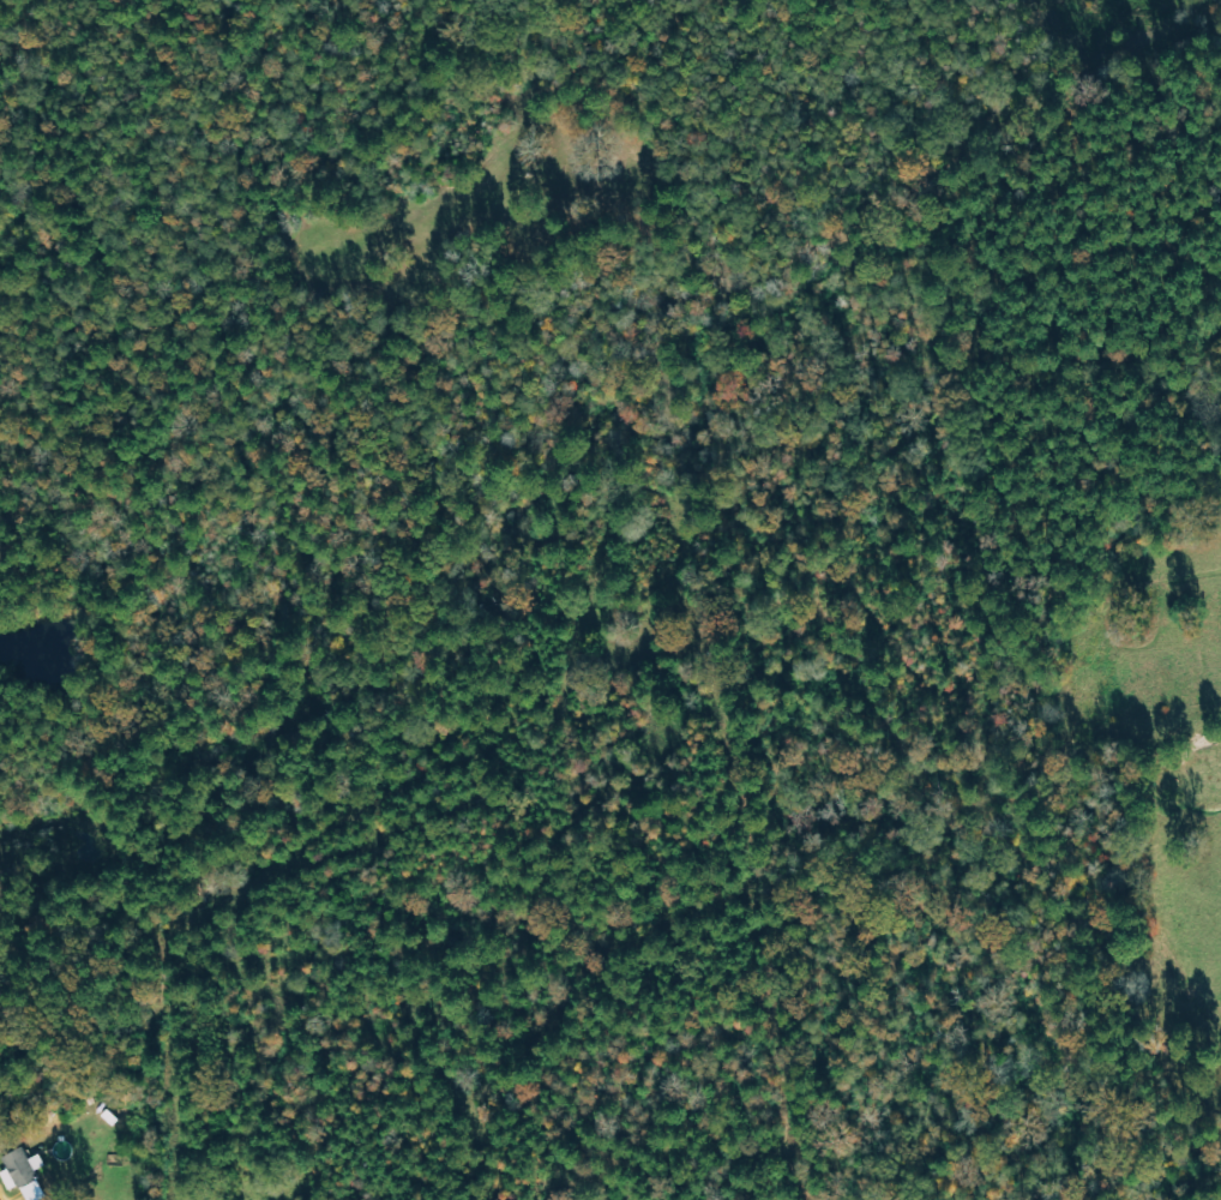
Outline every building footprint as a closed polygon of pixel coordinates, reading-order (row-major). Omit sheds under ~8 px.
[(50,1198),(37,1171),(48,1166),(43,1155),(32,1160),(26,1148),(5,1157),(11,1170),(3,1174),(11,1191),(22,1186),(28,1199),(46,1199),(50,1198)]
